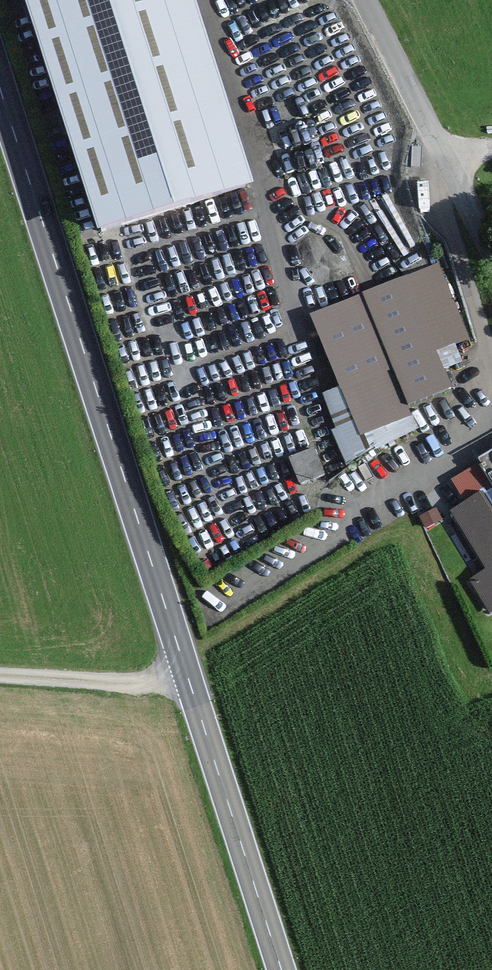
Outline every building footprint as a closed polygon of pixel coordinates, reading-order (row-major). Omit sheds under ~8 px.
[(97,240),(257,188),(196,0),(18,0),(97,240)] [(431,266),(306,322),(360,442),(407,421),(402,410),(447,390),(431,355),(464,340),(431,266)] [(309,449),(287,459),(298,484),(320,474),(309,449)] [(485,495),(485,496),(491,492),(491,458),(451,481),(465,506),(485,495)] [(480,498),(451,515),(486,571),(469,581),(488,612),(491,610),(491,518),(480,498)]
